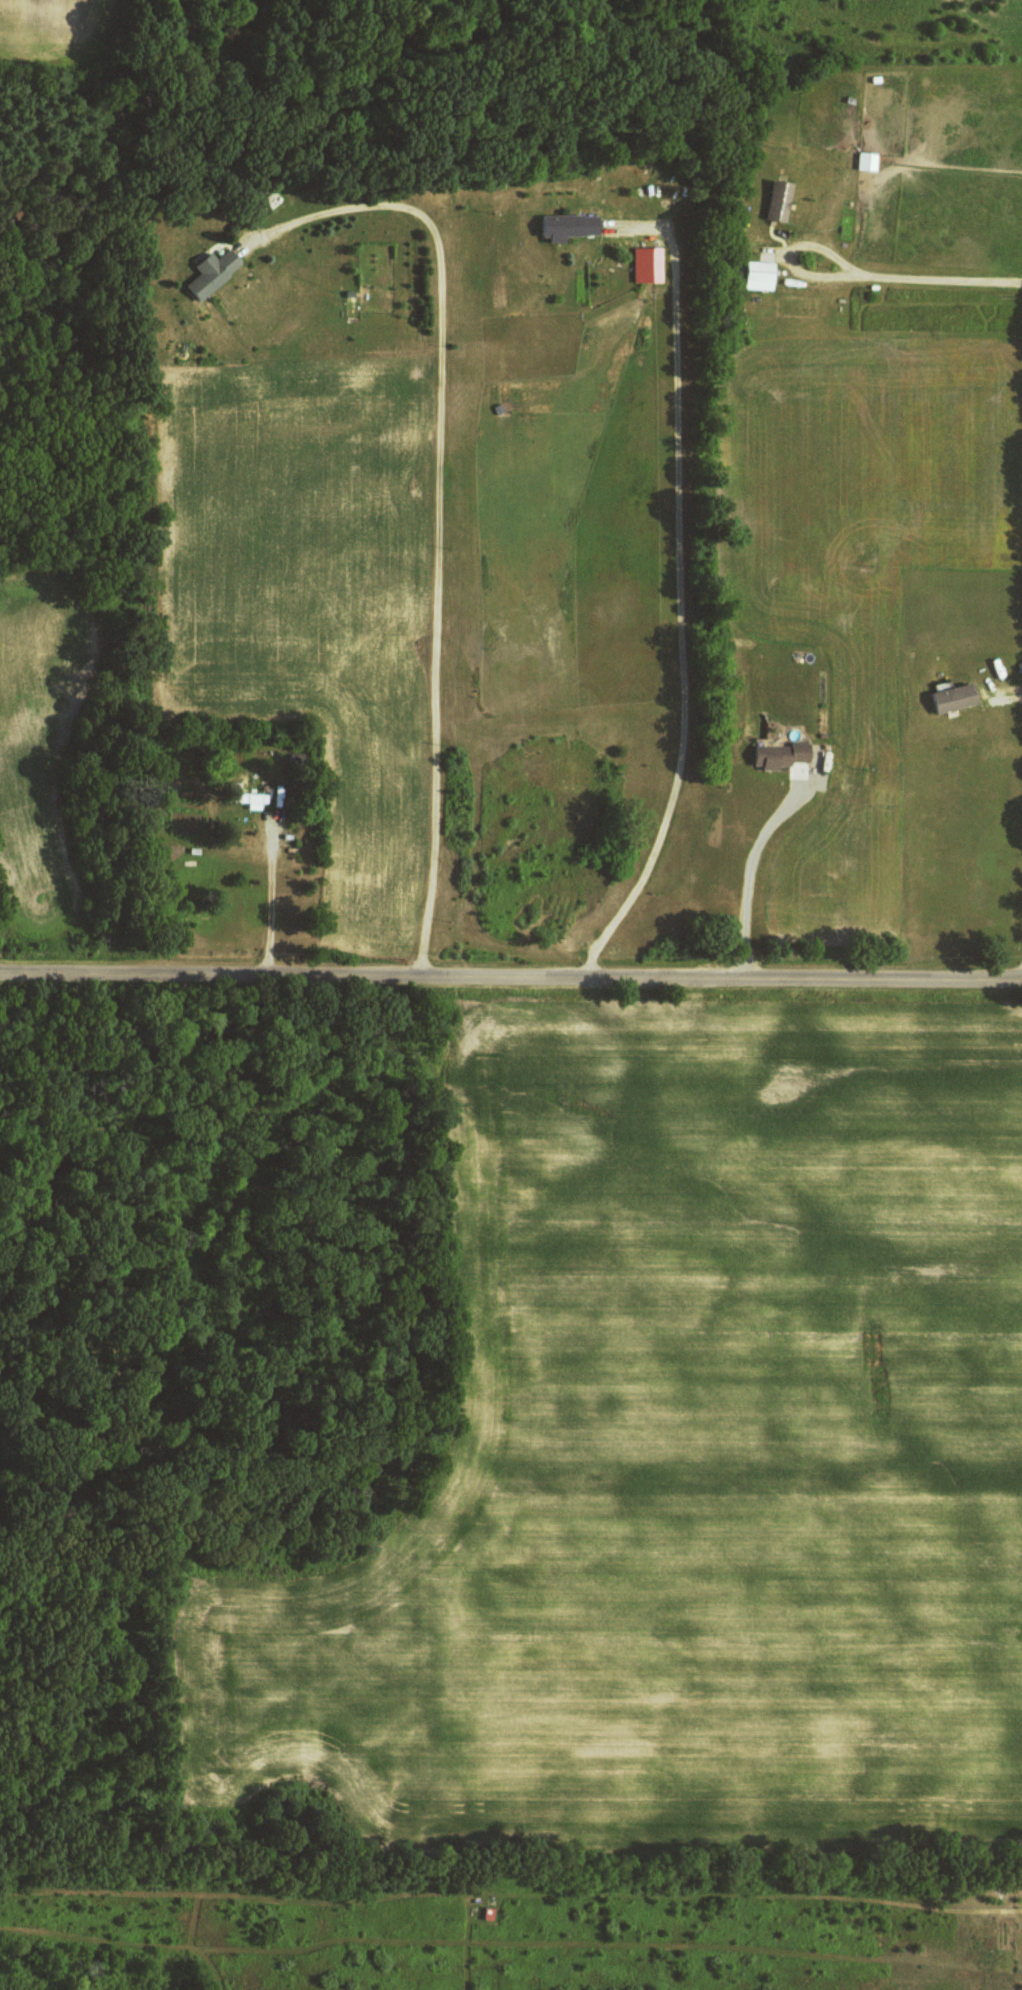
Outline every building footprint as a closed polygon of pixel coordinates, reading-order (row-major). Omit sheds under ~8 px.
[(879,152),(860,152),(860,169),(879,170),(879,152)] [(765,217),(788,221),(796,183),(773,178),(765,217)] [(603,235),(602,214),(541,216),(542,236),(553,236),(554,242),(568,242),(568,236),(603,235)] [(202,300),(246,263),(232,247),(219,258),(214,252),(197,266),(202,272),(189,284),(202,300)] [(665,282),(665,247),(635,247),(634,281),(665,282)] [(777,262),(748,261),(747,289),(776,290),(777,262)] [(936,715),(981,702),(976,681),(930,694),(936,715)] [(755,745),(755,765),(765,765),(765,770),(784,770),(784,763),(814,763),(814,745),(755,745)] [(263,809),(263,803),(269,803),(269,792),(250,793),(250,810),(263,809)]
